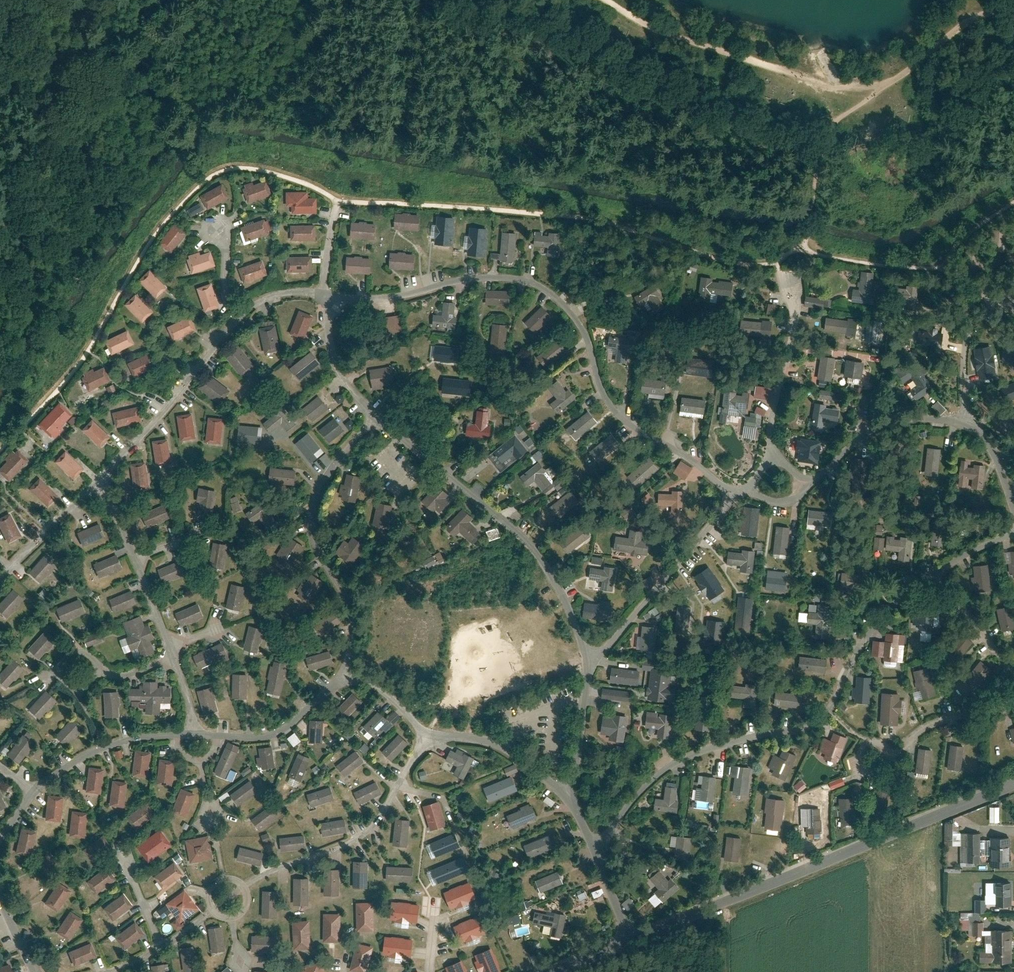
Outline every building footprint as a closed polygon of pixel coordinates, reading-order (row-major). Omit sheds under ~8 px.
[(266,182),(241,190),(245,203),(270,196),(266,182)] [(212,209),(232,201),(226,186),(206,195),(212,209)] [(308,190),(287,192),(288,207),(307,207),(308,214),(320,214),(319,197),(309,198),(308,190)] [(417,220),(392,218),(391,237),(416,239),(417,220)] [(242,226),(247,241),(270,234),(265,219),(242,226)] [(378,226),(351,224),(350,238),(377,240),(378,226)] [(318,226),(290,225),(290,241),(317,241),(318,226)] [(170,256),(189,239),(177,226),(158,243),(170,256)] [(454,228),(438,226),(436,247),(452,248),(454,228)] [(485,230),(467,229),(466,249),(484,250),(485,230)] [(1007,250),(1005,231),(993,232),(994,251),(1007,250)] [(520,234),(504,233),(501,262),(517,262),(520,234)] [(544,257),(560,257),(560,234),(544,234),(544,257)] [(415,253),(390,251),(389,271),(414,272),(415,253)] [(194,274),(216,266),(211,254),(190,261),(194,274)] [(311,258),(290,258),(290,273),(311,273),(311,258)] [(372,259),(345,258),(345,275),(372,275),(372,259)] [(263,261),(239,270),(244,284),(268,275),(263,261)] [(869,301),(872,274),(857,272),(854,299),(869,301)] [(151,275),(141,285),(156,299),(166,289),(151,275)] [(735,284),(706,280),(704,295),(734,299),(735,284)] [(915,311),(919,287),(907,285),(907,289),(898,288),(897,299),(905,300),(904,309),(915,311)] [(217,302),(212,286),(197,292),(203,307),(217,302)] [(658,289),(635,298),(641,311),(650,307),(654,317),(664,313),(659,302),(662,301),(658,289)] [(511,291),(489,290),(488,302),(510,302),(511,291)] [(825,299),(806,296),(803,310),(822,314),(825,299)] [(148,312),(139,298),(125,307),(135,321),(148,312)] [(524,326),(536,337),(551,323),(539,311),(524,326)] [(314,318),(300,312),(291,332),(306,338),(314,318)] [(457,314),(434,314),(434,333),(457,334),(457,314)] [(779,320),(750,316),(748,331),(777,335),(779,320)] [(190,317),(170,328),(177,342),(197,331),(190,317)] [(858,321),(826,318),(825,331),(846,333),(846,336),(856,337),(858,321)] [(880,343),(883,321),(868,319),(865,341),(880,343)] [(509,325),(493,323),(491,344),(507,346),(509,325)] [(277,328),(260,332),(266,356),(283,352),(277,328)] [(929,331),(919,330),(917,343),(941,347),(943,333),(937,332),(938,329),(929,328),(929,331)] [(112,355),(134,346),(128,333),(106,342),(112,355)] [(633,339),(609,337),(608,350),(618,351),(616,362),(627,363),(628,351),(632,352),(633,339)] [(1004,340),(1003,360),(1013,361),(1013,341),(1004,340)] [(991,345),(972,349),(978,378),(997,374),(991,345)] [(241,347),(228,357),(242,376),(255,367),(241,347)] [(544,361),(556,373),(571,358),(559,347),(544,361)] [(762,380),(768,351),(753,349),(747,378),(762,380)] [(426,366),(455,369),(456,355),(427,352),(426,366)] [(320,365),(311,353),(290,369),(299,381),(320,365)] [(150,354),(132,363),(138,376),(157,366),(150,354)] [(831,385),(834,359),(809,356),(806,382),(831,385)] [(712,378),(714,361),(689,358),(687,375),(712,378)] [(865,362),(847,360),(844,379),(863,381),(865,362)] [(102,367),(79,378),(86,392),(109,380),(102,367)] [(393,367),(370,370),(372,388),(395,385),(393,367)] [(910,370),(890,388),(905,405),(926,388),(910,370)] [(231,391),(209,374),(198,388),(220,405),(231,391)] [(441,392),(469,398),(472,384),(444,378),(441,392)] [(667,383),(643,380),(641,396),(665,399),(667,383)] [(558,416),(577,401),(568,390),(561,396),(551,384),(545,389),(555,401),(550,405),(558,416)] [(758,384),(756,396),(771,398),(772,386),(758,384)] [(1005,388),(1011,402),(1013,401),(1013,384),(1005,388)] [(720,411),(746,416),(749,394),(723,390),(720,411)] [(328,407),(318,394),(302,408),(312,420),(328,407)] [(682,398),(681,414),(705,416),(706,399),(682,398)] [(814,403),(811,426),(823,429),(824,421),(840,423),(840,407),(814,403)] [(39,425),(50,437),(70,416),(59,405),(39,425)] [(297,425),(282,406),(272,413),(274,416),(264,424),(271,433),(282,425),(288,432),(297,425)] [(745,436),(757,437),(758,426),(762,426),(763,414),(768,415),(769,406),(758,406),(758,411),(752,411),(752,416),(747,416),(745,436)] [(139,409),(113,414),(117,428),(141,423),(139,409)] [(490,439),(492,412),(478,411),(477,425),(466,424),(466,437),(490,439)] [(598,422),(589,411),(566,428),(575,440),(598,422)] [(192,415),(177,417),(180,440),(197,439),(192,415)] [(344,428),(333,415),(317,428),(328,441),(344,428)] [(225,421),(210,419),(207,444),(222,446),(225,421)] [(83,431),(100,448),(110,438),(93,421),(83,431)] [(263,428),(240,426),(238,444),(261,446),(263,428)] [(323,450),(308,431),(295,441),(311,460),(323,450)] [(518,434),(494,451),(506,466),(529,448),(518,434)] [(617,446),(608,434),(585,452),(594,464),(617,446)] [(822,441),(797,438),(795,452),(799,452),(798,461),(819,464),(822,441)] [(169,441),(154,443),(158,467),(173,464),(169,441)] [(940,448),(926,446),(923,473),(937,474),(940,448)] [(13,449),(0,465),(0,470),(11,479),(27,461),(13,449)] [(57,463),(75,480),(84,471),(67,453),(57,463)] [(659,467),(650,456),(627,473),(636,485),(659,467)] [(675,473),(689,478),(695,465),(681,459),(675,473)] [(547,472),(539,463),(520,478),(528,488),(535,482),(543,492),(552,485),(544,475),(547,472)] [(980,465),(955,463),(952,489),(977,492),(980,465)] [(148,466),(130,469),(133,487),(151,484),(148,466)] [(867,467),(854,466),(852,490),(864,491),(867,467)] [(297,471),(270,469),(268,483),(295,486),(297,471)] [(364,479),(346,474),(340,500),(357,504),(364,479)] [(58,496),(39,479),(29,491),(48,508),(58,496)] [(437,520),(457,501),(438,486),(422,503),(437,520)] [(197,512),(212,515),(218,492),(203,488),(197,512)] [(550,506),(559,519),(581,505),(572,491),(550,506)] [(676,509),(675,493),(652,496),(654,512),(676,509)] [(268,499),(244,515),(251,524),(260,518),(268,529),(277,522),(270,512),(274,509),(268,499)] [(389,505),(377,502),(369,530),(381,533),(384,521),(394,523),(396,513),(387,511),(389,505)] [(146,528),(170,519),(165,505),(141,514),(146,528)] [(471,518),(460,507),(442,526),(453,538),(459,531),(471,542),(480,535),(468,522),(471,518)] [(745,507),(742,535),(756,537),(760,510),(745,507)] [(805,524),(830,527),(831,513),(806,511),(805,524)] [(0,520),(0,528),(5,540),(18,534),(10,516),(0,520)] [(944,522),(935,520),(932,533),(941,535),(940,540),(957,543),(961,522),(945,519),(944,522)] [(106,538),(99,524),(79,533),(85,548),(106,538)] [(583,526),(561,542),(570,553),(591,537),(583,526)] [(787,556),(790,529),(775,527),(772,555),(787,556)] [(630,538),(617,536),(615,551),(648,556),(650,540),(641,539),(642,531),(631,529),(630,538)] [(896,538),(887,536),(884,549),(893,551),(892,556),(909,559),(913,538),(897,535),(896,538)] [(366,548),(355,539),(339,557),(351,566),(366,548)] [(292,569),(305,548),(292,541),(279,561),(292,569)] [(230,546),(213,543),(209,567),(225,571),(230,546)] [(753,571),(755,552),(740,550),(738,570),(753,571)] [(1002,553),(1003,565),(1008,565),(1009,578),(1013,578),(1013,552),(1002,553)] [(124,571),(116,554),(95,564),(102,578),(124,571)] [(47,555),(30,574),(40,584),(57,565),(47,555)] [(182,561),(159,571),(165,585),(188,574),(182,561)] [(617,568),(592,565),(590,578),(603,580),(602,589),(614,591),(617,568)] [(989,566),(971,568),(974,593),(992,591),(989,566)] [(786,571),(767,569),(766,590),(785,591),(786,571)] [(721,588),(711,571),(698,579),(708,596),(721,588)] [(861,590),(863,575),(840,572),(839,587),(861,590)] [(312,604),(324,582),(309,575),(297,596),(312,604)] [(228,608),(241,611),(245,588),(231,585),(228,608)] [(13,590),(0,604),(0,614),(5,619),(23,599),(13,590)] [(132,592),(109,602),(115,617),(138,607),(132,592)] [(80,597),(57,606),(63,623),(87,614),(80,597)] [(753,601),(740,599),(736,629),(750,631),(753,601)] [(601,604),(589,602),(587,618),(609,621),(612,603),(601,601),(601,604)] [(199,604),(176,613),(182,627),(205,618),(199,604)] [(810,636),(827,637),(830,606),(812,604),(811,616),(808,616),(807,629),(810,629),(810,636)] [(689,635),(692,608),(677,606),(674,633),(689,635)] [(932,608),(917,606),(914,629),(929,630),(932,608)] [(995,610),(999,632),(1013,629),(1013,623),(1011,607),(995,610)] [(314,622),(322,633),(341,620),(334,609),(314,622)] [(129,637),(121,641),(126,654),(132,652),(135,660),(155,652),(141,620),(125,626),(129,637)] [(720,651),(723,624),(708,622),(705,649),(720,651)] [(266,628),(249,627),(245,650),(257,652),(266,628)] [(656,629),(642,627),(640,649),(653,651),(656,629)] [(972,641),(961,631),(946,648),(957,658),(972,641)] [(29,650),(39,660),(55,644),(44,634),(29,650)] [(87,641),(89,646),(104,641),(103,635),(87,641)] [(900,641),(885,639),(883,662),(898,663),(900,641)] [(224,644),(194,657),(200,670),(229,657),(224,644)] [(308,655),(311,668),(333,662),(330,649),(308,655)] [(797,672),(824,674),(825,658),(798,656),(797,672)] [(993,667),(981,657),(966,674),(978,684),(993,667)] [(273,664),(270,663),(263,689),(278,693),(285,667),(283,666),(284,662),(275,659),(273,664)] [(13,660),(0,675),(0,677),(10,685),(24,669),(13,660)] [(649,673),(637,672),(635,685),(649,687),(648,698),(666,701),(667,695),(675,696),(676,686),(669,685),(671,669),(650,667),(649,673)] [(928,668),(913,673),(919,694),(934,690),(928,668)] [(631,674),(605,671),(603,688),(630,690),(631,674)] [(248,675),(233,674),(232,699),(247,699),(248,675)] [(874,676),(856,674),(853,700),(871,702),(874,676)] [(757,710),(761,687),(747,685),(746,690),(733,688),(732,700),(746,702),(745,708),(757,710)] [(171,687),(131,686),(130,709),(148,709),(147,715),(160,715),(160,704),(171,704),(171,687)] [(210,689),(198,692),(204,714),(216,711),(210,689)] [(347,711),(358,697),(347,689),(336,703),(347,711)] [(801,693),(776,691),(775,708),(801,709),(801,693)] [(56,701),(47,692),(29,711),(38,720),(56,701)] [(118,693),(103,693),(104,718),(119,718),(118,693)] [(899,694),(881,693),(880,725),(898,726),(899,714),(902,714),(902,701),(899,701),(899,694)] [(623,697),(592,694),(591,704),(622,706),(623,697)] [(698,706),(695,731),(712,733),(715,708),(698,706)] [(387,733),(394,725),(379,711),(364,727),(377,739),(384,731),(387,733)] [(671,737),(674,715),(661,713),(660,717),(647,716),(645,728),(659,730),(659,735),(671,737)] [(624,745),(629,717),(615,714),(614,720),(605,719),(602,732),(611,734),(610,742),(624,745)] [(83,728),(73,719),(58,736),(67,745),(83,728)] [(324,743),(325,721),(311,720),(310,743),(324,743)] [(289,737),(295,746),(303,740),(297,731),(289,737)] [(837,765),(849,739),(832,731),(820,758),(837,765)] [(409,744),(400,735),(382,752),(392,762),(409,744)] [(34,745),(22,737),(8,756),(20,765),(34,745)] [(968,739),(952,737),(949,761),(965,763),(968,739)] [(241,748),(229,743),(215,774),(227,779),(241,748)] [(273,747),(261,749),(263,770),(275,769),(273,747)] [(123,748),(115,751),(117,758),(125,756),(123,748)] [(933,751),(917,749),(914,773),(930,775),(933,751)] [(789,779),(799,755),(787,750),(783,759),(776,755),(771,767),(775,769),(773,772),(789,779)] [(153,753),(137,751),(134,775),(150,776),(153,753)] [(365,763),(357,751),(337,766),(346,777),(365,763)] [(455,774),(464,780),(475,760),(465,754),(463,757),(453,751),(448,761),(459,767),(455,774)] [(312,759),(299,755),(289,779),(302,784),(312,759)] [(176,762),(161,759),(157,784),(172,787),(176,762)] [(750,770),(728,767),(727,779),(737,780),(735,790),(747,792),(750,770)] [(104,774),(88,772),(86,794),(101,796),(104,774)] [(718,777),(703,775),(699,801),(714,803),(718,777)] [(510,778),(485,788),(490,801),(515,790),(510,778)] [(886,782),(870,780),(867,804),(883,806),(886,782)] [(129,783),(113,781),(110,805),(126,808),(129,783)] [(231,794),(239,806),(259,792),(251,781),(231,794)] [(382,794),(376,782),(355,792),(360,804),(382,794)] [(334,800),(331,787),(307,793),(311,807),(334,800)] [(680,790),(667,787),(665,799),(656,797),(653,810),(679,815),(682,801),(678,800),(680,790)] [(196,795),(183,789),(174,811),(187,817),(196,795)] [(548,795),(546,800),(554,804),(556,799),(548,795)] [(64,798),(49,797),(47,814),(62,815),(64,798)] [(854,797),(837,799),(838,824),(856,823),(854,797)] [(784,801),(766,799),(763,830),(781,832),(784,801)] [(438,801),(423,806),(430,829),(445,825),(438,801)] [(156,814),(147,803),(131,814),(139,826),(156,814)] [(538,818),(533,805),(509,814),(513,827),(538,818)] [(998,806),(989,805),(989,820),(998,820),(998,806)] [(252,821),(260,831),(279,817),(272,807),(252,821)] [(819,809),(804,810),(804,835),(820,834),(819,809)] [(85,838),(87,813),(72,812),(70,837),(85,838)] [(343,820),(321,823),(322,836),(345,834),(343,820)] [(411,821),(396,820),(394,845),(409,846),(411,821)] [(36,834),(21,831),(18,851),(33,853),(36,834)] [(169,842),(160,832),(143,844),(152,854),(169,842)] [(979,832),(962,833),(962,845),(963,861),(980,861),(979,832)] [(953,845),(962,845),(962,833),(952,833),(953,845)] [(455,834),(431,844),(436,856),(460,846),(455,834)] [(555,847),(549,834),(525,844),(530,857),(555,847)] [(87,850),(96,860),(111,846),(103,835),(90,846),(87,850)] [(210,835),(186,839),(190,863),(214,859),(210,835)] [(695,837),(676,835),(674,854),(692,856),(695,837)] [(305,836),(280,839),(283,852),(306,850),(305,836)] [(1010,836),(990,837),(990,864),(1010,864),(1010,836)] [(741,839),(726,837),(723,861),(738,862),(741,839)] [(262,867),(265,852),(242,848),(239,863),(262,867)] [(466,856),(434,868),(440,882),(471,870),(466,856)] [(354,884),(368,884),(368,864),(354,864),(354,884)] [(183,875),(175,865),(157,878),(165,888),(183,875)] [(414,867),(388,866),(388,882),(414,883),(414,867)] [(89,882),(97,892),(116,879),(108,869),(89,882)] [(341,870),(325,870),(325,895),(341,895),(341,870)] [(559,871),(537,880),(542,893),(564,883),(559,871)] [(664,875),(654,883),(659,889),(656,892),(664,901),(680,888),(671,878),(669,880),(664,875)] [(309,879),(295,878),(294,905),(308,905),(309,879)] [(591,892),(604,887),(601,880),(588,885),(591,892)] [(60,881),(45,902),(58,911),(73,890),(60,881)] [(477,899),(470,881),(444,891),(450,908),(477,899)] [(1011,881),(993,881),(993,904),(1011,903),(1011,881)] [(199,907),(185,888),(166,903),(180,921),(199,907)] [(275,891),(261,891),(261,914),(274,914),(275,891)] [(133,905),(124,894),(106,908),(114,919),(133,905)] [(987,898),(975,898),(976,910),(988,910),(987,898)] [(373,902),(357,903),(358,929),(374,929),(373,902)] [(409,923),(419,924),(421,905),(391,902),(390,921),(396,921),(396,923),(409,925),(409,923)] [(71,912),(56,933),(70,942),(84,921),(71,912)] [(560,938),(566,914),(555,912),(554,918),(546,916),(543,926),(552,928),(550,936),(560,938)] [(342,914),(324,913),(323,942),(341,943),(342,914)] [(488,932),(481,915),(453,927),(460,943),(488,932)] [(309,918),(290,919),(292,946),(310,945),(309,918)] [(984,921),(974,922),(974,934),(984,934),(984,921)] [(119,938),(126,949),(145,937),(137,926),(119,938)] [(221,926),(209,928),(211,950),(223,948),(221,926)] [(512,936),(530,934),(529,927),(511,928),(512,936)] [(1011,928),(991,928),(992,951),(992,961),(1011,961),(1011,928)] [(274,935),(250,935),(250,950),(274,951),(274,935)] [(399,942),(387,941),(386,955),(400,956),(399,960),(409,961),(411,941),(399,940),(399,942)] [(98,957),(93,944),(67,953),(73,966),(98,957)] [(358,944),(352,970),(362,971),(368,971),(373,948),(358,944)] [(474,955),(480,971),(502,971),(493,948),(474,955)] [(992,951),(979,951),(979,961),(992,961),(992,951)] [(181,954),(183,971),(197,971),(195,953),(181,954)] [(294,971),(325,971),(320,959),(294,971)] [(463,960),(445,967),(447,971),(467,971),(463,960)] [(9,964),(0,967),(0,971),(12,971),(9,964)]
